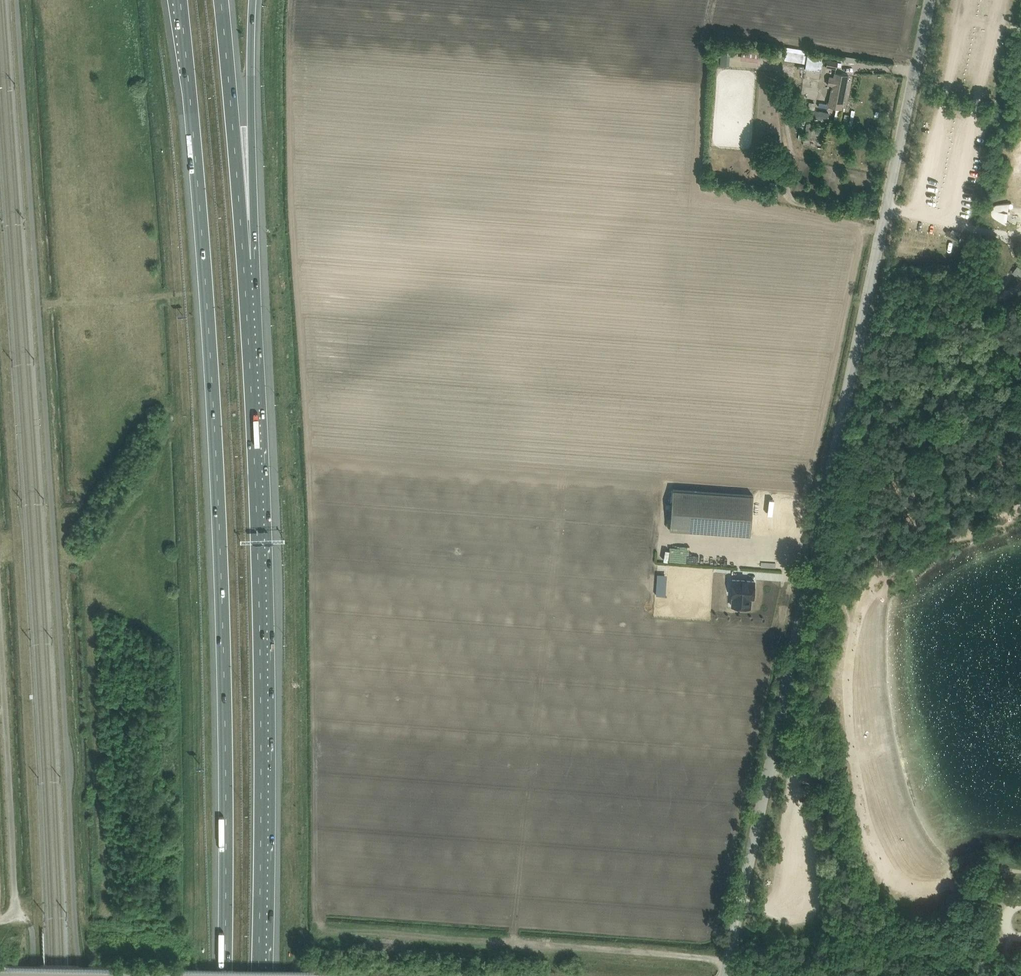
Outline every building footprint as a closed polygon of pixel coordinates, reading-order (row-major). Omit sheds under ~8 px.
[(742,48),(741,56),(754,58),(755,50),(742,48)] [(766,49),(765,58),(774,59),(775,50),(766,49)] [(808,53),(807,63),(823,66),(825,55),(808,53)] [(832,85),(831,92),(828,106),(841,109),(848,75),(835,72),(834,78),(829,77),(828,84),(832,85)] [(812,110),(811,119),(829,121),(830,113),(812,110)] [(1006,213),(1007,204),(1007,202),(997,204),(994,205),(992,207),(991,210),(991,213),(993,216),(995,217),(1006,223),(1008,213),(1006,213)] [(951,223),(949,230),(965,234),(966,227),(951,223)] [(670,529),(750,535),(753,495),(673,489),(671,519),(667,519),(667,527),(670,527),(670,529)] [(664,574),(657,574),(656,595),(663,595),(664,574)] [(733,579),(731,594),(732,594),(732,603),(733,603),(733,604),(736,605),(750,605),(750,595),(752,595),(753,595),(753,591),(754,580),(733,579)]
